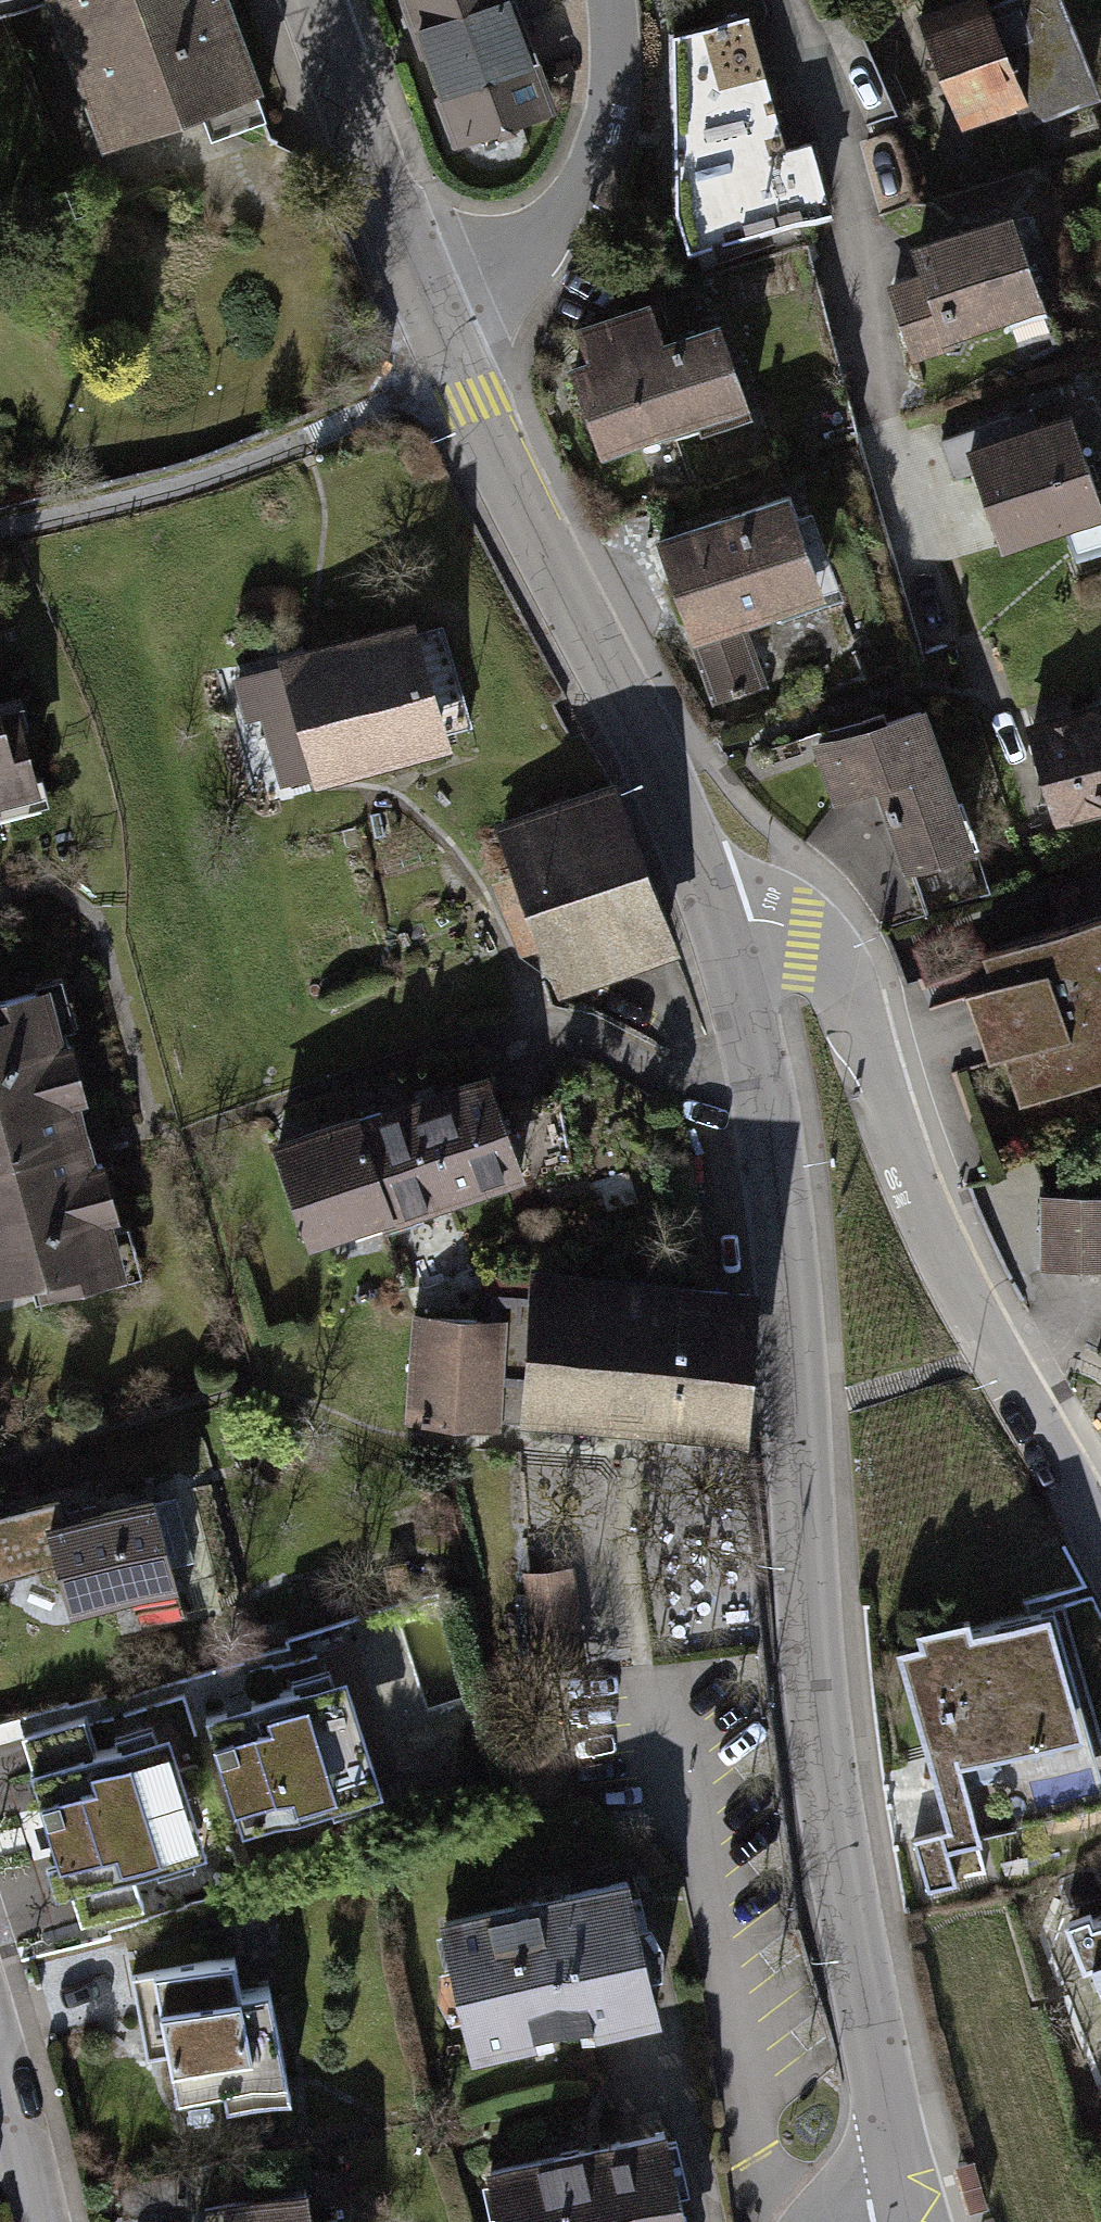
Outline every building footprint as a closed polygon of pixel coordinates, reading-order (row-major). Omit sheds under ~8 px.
[(109,138),(202,104),(212,132),(263,113),(221,0),(58,0),(109,138)] [(460,140),(547,109),(512,14),(525,9),(522,0),(409,0),(460,140)] [(920,19),(962,125),(1023,101),(1028,113),(1089,89),(1054,0),(1017,0),(990,11),(986,0),(968,0),(920,19)] [(745,15),(673,35),(677,210),(689,251),(827,211),(808,144),(783,150),(745,15)] [(1012,218),(914,250),(925,282),(896,295),(894,290),(891,291),(913,352),(949,340),(946,330),(1039,299),(1012,218)] [(591,365),(574,371),(601,449),(696,415),(702,431),(750,414),(719,326),(650,350),(637,312),(580,332),(591,365)] [(940,440),(953,476),(975,469),(1001,544),(1062,523),(1074,557),(1100,548),(1100,506),(1070,415),(1037,427),(1030,408),(940,440)] [(789,497),(660,543),(693,632),(737,616),(821,587),(789,497)] [(760,679),(737,616),(693,632),(716,695),(733,689),(735,690),(743,687),(743,685),(760,679)] [(317,652),(279,663),(315,791),(341,784),(455,752),(419,623),(317,652)] [(52,783),(28,692),(9,697),(0,663),(0,797),(52,783)] [(1032,728),(1058,817),(1100,805),(1100,708),(1032,728)] [(919,710),(821,744),(839,799),(880,785),(890,813),(909,869),(966,849),(919,710)] [(610,772),(494,815),(558,985),(674,941),(610,772)] [(982,954),(993,985),(965,995),(975,1024),(988,1061),(1003,1056),(1019,1102),(1100,1074),(1100,912),(982,954)] [(0,1031),(0,1298),(43,1287),(50,1312),(143,1289),(69,991),(1,1008),(6,1029),(0,1031)] [(487,1061),(277,1136),(313,1236),(523,1160),(487,1061)] [(1046,1198),(1046,1266),(1081,1266),(1100,1266),(1100,1197),(1046,1198)] [(740,1422),(745,1292),(533,1279),(525,1416),(626,1422),(739,1429),(740,1422)] [(503,1314),(410,1310),(406,1414),(499,1418),(503,1314)] [(160,1505),(45,1534),(67,1619),(181,1590),(160,1505)] [(575,1561),(524,1568),(540,1677),(591,1670),(575,1561)] [(891,1643),(949,1825),(914,1836),(929,1884),(955,1876),(945,1845),(977,1835),(974,1825),(1100,1785),(1100,1766),(1047,1594),(973,1617),(969,1605),(909,1624),(913,1636),(891,1643)] [(426,1608),(19,1740),(80,1936),(489,1804),(426,1608)] [(623,1882),(446,1926),(476,2047),(653,2004),(623,1882)] [(1093,1910),(1090,1902),(1062,1913),(1082,1964),(1090,1961),(1100,1987),(1100,1907),(1093,1910)] [(243,1973),(156,1984),(174,2127),(300,2111),(291,2039),(252,2044),(243,1973)] [(489,2160),(505,2221),(703,2221),(674,2112),(489,2160)] [(224,2193),(230,2221),(347,2221),(343,2203),(319,2208),(312,2175),(224,2193)]
